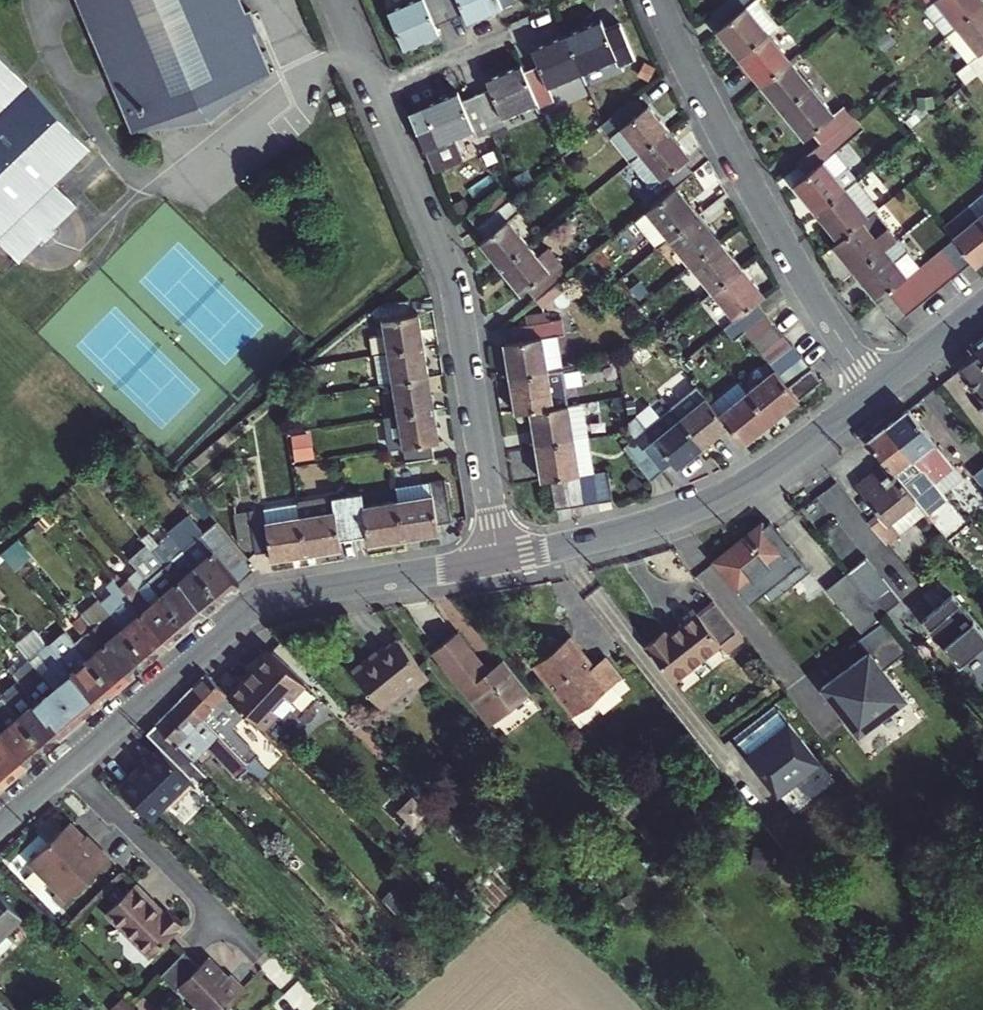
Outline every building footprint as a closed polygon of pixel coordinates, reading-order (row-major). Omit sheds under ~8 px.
[(250,44),(258,40),(249,19),(241,22),(233,0),(80,0),(137,139),(212,128),(267,83),(250,44)] [(436,37),(432,29),(446,23),(436,0),(418,0),(383,15),(399,53),(436,37)] [(446,23),(459,17),(462,26),(510,6),(508,0),(436,0),(446,23)] [(710,17),(720,29),(745,9),(746,8),(742,0),(732,0),(710,17)] [(955,31),(982,9),(982,5),(979,0),(914,0),(912,2),(922,13),(944,41),(955,31)] [(769,37),(745,9),(720,29),(715,33),(738,61),(769,37)] [(982,54),(982,9),(955,31),(944,41),(966,68),(975,79),(982,72),(982,65),(977,58),(982,54)] [(791,64),(769,37),(738,61),(761,88),(791,64)] [(604,40),(570,54),(585,90),(620,75),(622,80),(636,74),(622,40),(607,46),(604,40)] [(540,82),(525,89),(539,121),(541,125),(556,119),(550,105),(585,90),(570,54),(535,69),(540,82)] [(0,58),(0,251),(18,269),(41,247),(45,251),(57,239),(53,236),(78,213),(55,190),(62,183),(92,155),(0,58)] [(791,64),(761,88),(784,116),(813,91),(791,64)] [(489,108),(475,114),(492,150),(506,144),(503,136),(539,121),(525,89),(522,83),(485,98),(489,108)] [(813,91),(784,116),(806,142),(813,136),(822,147),(854,120),(845,109),(835,118),(813,91)] [(645,110),(639,115),(629,103),(601,126),(597,130),(607,143),(618,135),(638,158),(666,136),(645,110)] [(459,111),(423,126),(438,163),(473,148),(477,157),(492,150),(475,114),(462,119),(459,111)] [(865,133),(854,120),(822,147),(798,166),(808,178),(795,188),(817,216),(859,183),(836,156),(865,133)] [(690,178),(680,166),(687,161),(666,136),(638,158),(659,183),(647,193),(657,205),(674,191),(690,178)] [(859,183),(817,216),(839,244),(874,216),(880,210),(859,183)] [(657,205),(643,216),(665,243),(695,218),(674,191),(657,205)] [(474,229),(505,204),(496,195),(466,220),(474,229)] [(499,271),(528,248),(507,223),(516,216),(506,203),(505,204),(474,229),(474,230),(484,242),(478,246),(499,271)] [(874,216),(839,244),(833,249),(856,278),(897,244),(874,216)] [(718,245),(695,218),(665,243),(687,270),(718,245)] [(955,243),(972,264),(975,268),(982,262),(982,227),(979,222),(954,242),(955,243)] [(955,243),(943,253),(960,274),(972,264),(955,243)] [(920,272),(897,244),(856,278),(878,306),(888,298),(898,290),(909,281),(920,272)] [(710,298),(740,273),(718,245),(687,270),(710,298)] [(525,292),(535,304),(567,278),(557,266),(547,273),(528,248),(499,271),(520,296),(525,292)] [(943,253),(932,262),(948,284),(960,274),(943,253)] [(932,262),(920,272),(937,292),(948,284),(932,262)] [(920,272),(909,281),(926,302),(937,292),(920,272)] [(740,273),(710,298),(732,325),(755,306),(762,300),(740,273)] [(909,281),(898,290),(915,311),(926,302),(909,281)] [(898,290),(888,298),(904,319),(915,311),(898,290)] [(904,319),(888,298),(878,306),(895,327),(904,319)] [(732,325),(740,335),(763,316),(755,306),(732,325)] [(370,361),(419,353),(414,321),(405,322),(403,307),(377,312),(382,341),(365,344),(368,361),(370,361)] [(740,335),(749,346),(771,326),(763,316),(740,335)] [(749,346),(758,357),(781,338),(771,326),(749,346)] [(508,384),(545,378),(540,346),(553,344),(551,328),(509,334),(511,349),(502,350),(508,384)] [(971,345),(976,353),(982,361),(982,336),(971,345)] [(758,357),(767,368),(790,349),(781,338),(758,357)] [(772,375),(776,379),(799,360),(790,349),(767,368),(772,375)] [(389,390),(424,384),(419,353),(370,361),(375,392),(389,390)] [(976,353),(958,367),(982,399),(982,361),(976,353)] [(776,379),(785,389),(807,371),(799,360),(776,379)] [(785,389),(796,403),(818,385),(807,371),(785,389)] [(566,410),(560,375),(545,378),(508,384),(513,419),(528,416),(558,411),(566,410)] [(772,375),(745,397),(768,426),(796,403),(785,389),(776,379),(772,375)] [(394,421),(429,415),(424,384),(389,390),(394,421)] [(735,385),(709,406),(728,430),(742,447),(768,426),(745,397),(735,385)] [(670,412),(702,451),(728,430),(709,406),(696,390),(670,412)] [(572,444),(587,441),(581,407),(566,410),(558,411),(528,416),(534,451),(572,444)] [(908,408),(887,424),(933,481),(953,465),(908,408)] [(654,444),(672,467),(676,472),(702,451),(670,412),(645,433),(654,444)] [(427,465),(425,449),(435,448),(429,415),(394,421),(402,470),(427,465)] [(866,440),(885,463),(912,497),(921,490),(929,499),(940,490),(933,481),(887,424),(866,440)] [(295,431),(297,458),(317,456),(315,429),(295,431)] [(634,442),(643,453),(654,444),(645,433),(634,442)] [(587,441),(572,444),(578,483),(581,482),(589,481),(593,480),(587,441)] [(623,451),(631,462),(643,453),(634,442),(623,451)] [(572,444),(534,451),(540,489),(552,487),(566,485),(578,483),(572,444)] [(654,444),(643,453),(660,476),(672,467),(654,444)] [(643,453),(631,462),(649,485),(660,476),(643,453)] [(923,510),(912,497),(885,463),(858,485),(873,503),(870,505),(874,511),(865,519),(883,541),(898,530),(923,510)] [(933,481),(940,490),(961,475),(953,465),(933,481)] [(973,473),(982,485),(982,466),(973,473)] [(597,507),(613,504),(609,478),(594,480),(597,507)] [(597,507),(594,480),(593,480),(589,481),(581,482),(585,509),(597,507)] [(585,509),(581,482),(578,483),(566,485),(570,512),(585,509)] [(570,512),(566,485),(552,487),(556,514),(570,512)] [(390,496),(392,507),(397,545),(432,539),(431,530),(445,528),(439,488),(390,496)] [(397,545),(392,507),(357,513),(355,501),(343,503),(349,543),(362,541),(363,550),(397,545)] [(343,503),(295,511),(303,560),(337,555),(335,545),(349,543),(343,503)] [(253,558),(268,556),(270,566),(303,560),(295,511),(246,519),(253,558)] [(738,592),(753,580),(761,591),(790,568),(782,556),(785,553),(762,525),(714,562),(738,592)] [(182,552),(196,568),(222,598),(251,574),(211,527),(190,545),(182,552)] [(182,552),(169,537),(151,552),(164,567),(178,583),(176,586),(188,599),(192,596),(206,612),(222,598),(196,568),(182,552)] [(850,540),(830,556),(865,599),(884,583),(850,540)] [(156,574),(147,581),(187,628),(206,612),(192,596),(188,599),(176,586),(178,583),(164,567),(151,552),(143,559),(156,574)] [(811,571),(845,614),(865,599),(830,556),(811,571)] [(143,559),(134,566),(147,581),(156,574),(143,559)] [(147,581),(128,597),(168,644),(187,628),(147,581)] [(117,599),(105,610),(116,622),(148,660),(168,644),(128,597),(119,586),(111,593),(117,599)] [(946,588),(916,615),(954,658),(982,632),(982,630),(946,588)] [(726,618),(711,599),(666,634),(662,629),(645,642),(674,679),(719,644),(727,653),(743,640),(726,618)] [(865,599),(845,614),(856,628),(875,612),(865,599)] [(82,615),(93,628),(107,644),(109,643),(121,657),(117,660),(131,675),(148,660),(116,622),(105,610),(98,601),(82,615)] [(61,627),(44,641),(97,704),(114,689),(75,643),(61,627)] [(530,689),(504,655),(488,667),(456,627),(432,645),(490,719),(530,689)] [(93,628),(75,643),(114,689),(131,675),(117,660),(121,657),(109,643),(107,644),(93,628)] [(570,632),(535,660),(574,710),(622,674),(605,653),(593,662),(570,632)] [(412,682),(426,671),(396,633),(384,643),(371,652),(368,648),(348,663),(378,701),(409,678),(412,682)] [(381,639),(368,648),(371,652),(384,643),(381,639)] [(44,641),(26,656),(41,673),(79,719),(97,704),(44,641)] [(865,652),(819,689),(857,736),(903,698),(865,652)] [(9,671),(19,683),(36,704),(34,706),(46,719),(49,716),(64,732),(79,719),(41,673),(26,656),(9,671)] [(230,700),(246,717),(254,725),(261,732),(305,691),(274,658),(230,700)] [(181,701),(202,723),(215,736),(243,767),(255,755),(231,731),(246,717),(230,700),(207,676),(181,701)] [(19,683),(2,697),(45,747),(64,732),(49,716),(46,719),(34,706),(36,704),(19,683)] [(512,722),(533,705),(524,694),(503,711),(512,722)] [(26,763),(45,747),(2,697),(0,699),(0,733),(26,763)] [(165,753),(177,765),(185,756),(178,747),(202,723),(181,701),(147,735),(165,753)] [(817,763),(777,709),(735,741),(775,794),(817,763)] [(8,779),(26,763),(0,733),(0,770),(8,779)] [(129,787),(158,818),(194,782),(181,769),(177,765),(165,753),(129,787)] [(86,838),(70,822),(29,862),(67,900),(110,858),(99,847),(94,851),(84,840),(86,838)] [(610,907),(619,918),(675,875),(667,864),(610,907)] [(175,938),(185,929),(169,911),(164,916),(136,885),(108,911),(152,959),(175,938)] [(0,896),(0,939),(21,918),(0,896)] [(162,978),(177,993),(180,989),(196,1005),(191,1009),(227,1009),(246,992),(229,974),(225,978),(209,962),(203,967),(201,970),(186,955),(162,978)]
